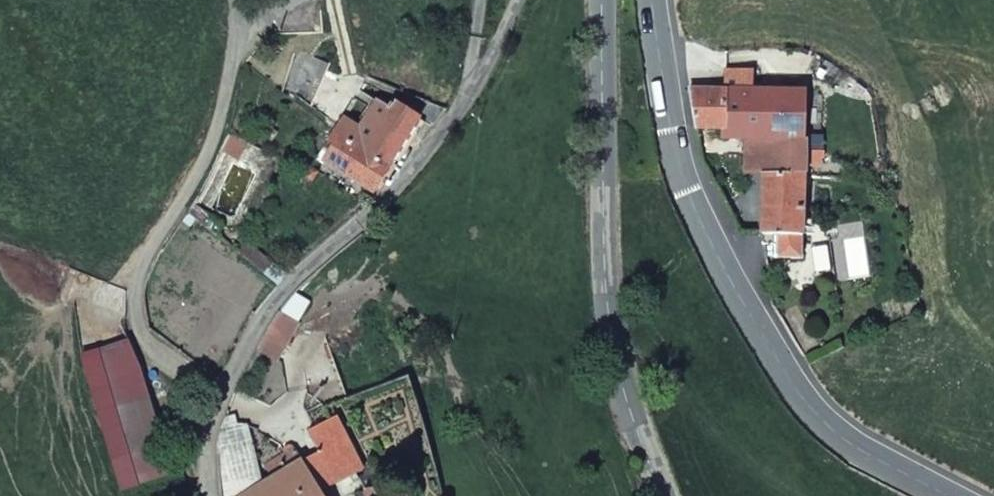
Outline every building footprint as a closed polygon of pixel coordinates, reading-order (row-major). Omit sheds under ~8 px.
[(690,89),(697,128),(724,129),(724,137),(742,137),(804,139),(805,93),(753,91),(753,71),(726,70),(725,90),(690,89)] [(806,74),(753,71),(753,91),(805,93),(806,74)] [(433,126),(443,109),(412,96),(404,107),(394,101),(390,108),(379,101),(361,129),(346,120),(339,131),(391,164),(414,128),(419,131),(426,121),(433,126)] [(391,164),(339,131),(337,129),(325,146),(332,151),(325,160),(373,192),(391,164)] [(804,139),(742,137),(740,173),(765,174),(804,175),(804,167),(804,157),(804,139)] [(817,157),(804,157),(804,167),(816,167),(817,157)] [(318,172),(310,167),(305,175),(313,180),(318,172)] [(804,175),(765,174),(763,235),(762,235),(763,246),(776,246),(776,259),(802,260),(804,175)] [(807,189),(832,190),(832,177),(807,176),(807,189)] [(238,253),(262,274),(272,262),(246,242),(238,253)] [(262,274),(277,286),(288,275),(272,262),(262,274)] [(279,314),(262,343),(281,353),(289,338),(291,339),(299,326),(279,314)] [(149,394),(112,404),(126,453),(163,443),(149,394)] [(364,469),(352,444),(338,416),(310,430),(321,451),(314,455),(332,486),(364,469)] [(360,434),(352,444),(364,469),(375,463),(360,434)] [(222,495),(245,495),(263,485),(253,440),(218,447),(222,495)] [(319,493),(301,462),(303,461),(289,445),(285,447),(285,452),(266,464),(275,478),(263,485),(245,495),(321,495),(319,493)] [(301,462),(319,493),(332,486),(314,455),(303,461),(301,462)] [(368,495),(409,495),(407,483),(383,486),(382,479),(366,481),(368,495)]
